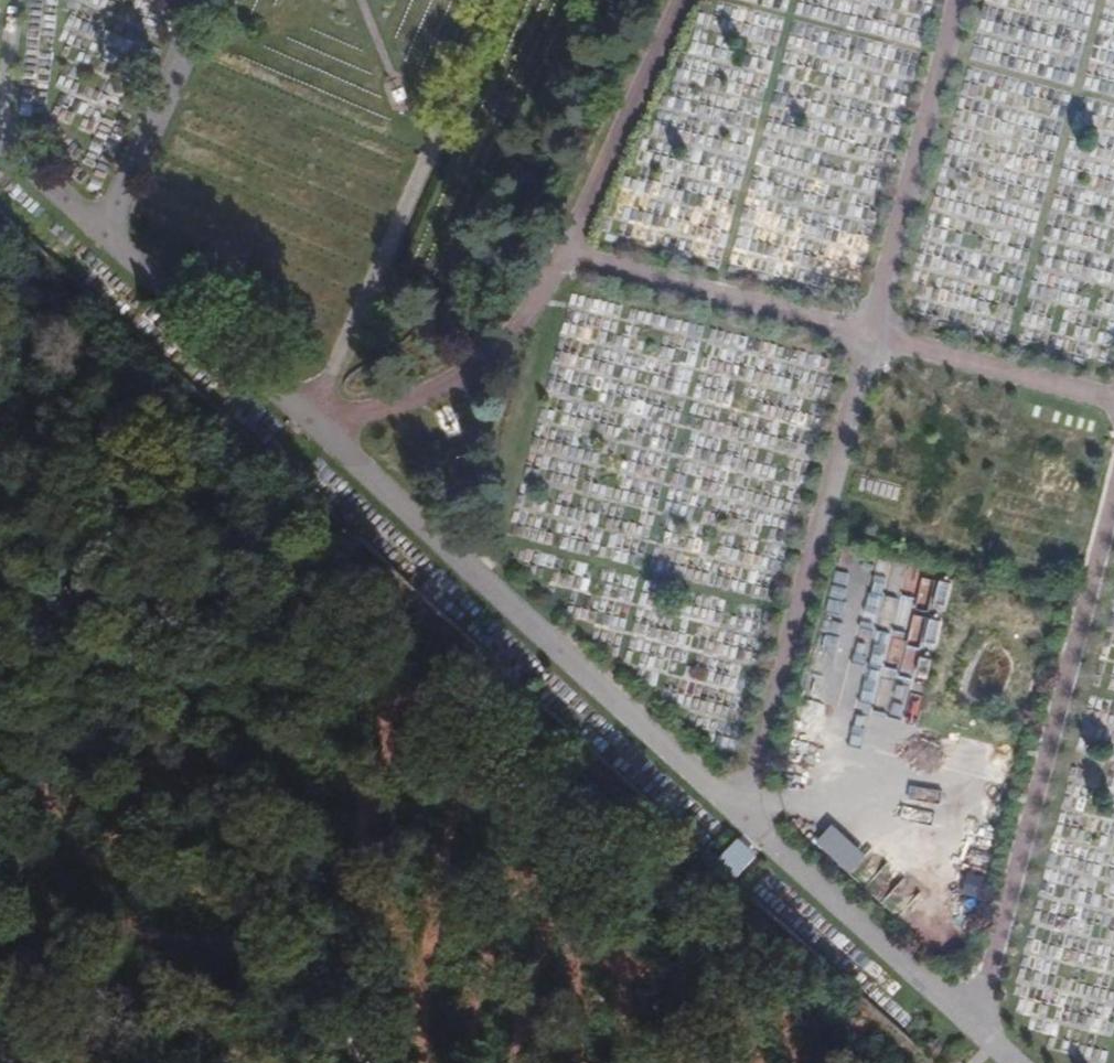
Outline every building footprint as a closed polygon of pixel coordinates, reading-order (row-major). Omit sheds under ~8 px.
[(740,838),(719,861),(738,878),(759,855),(740,838)]
